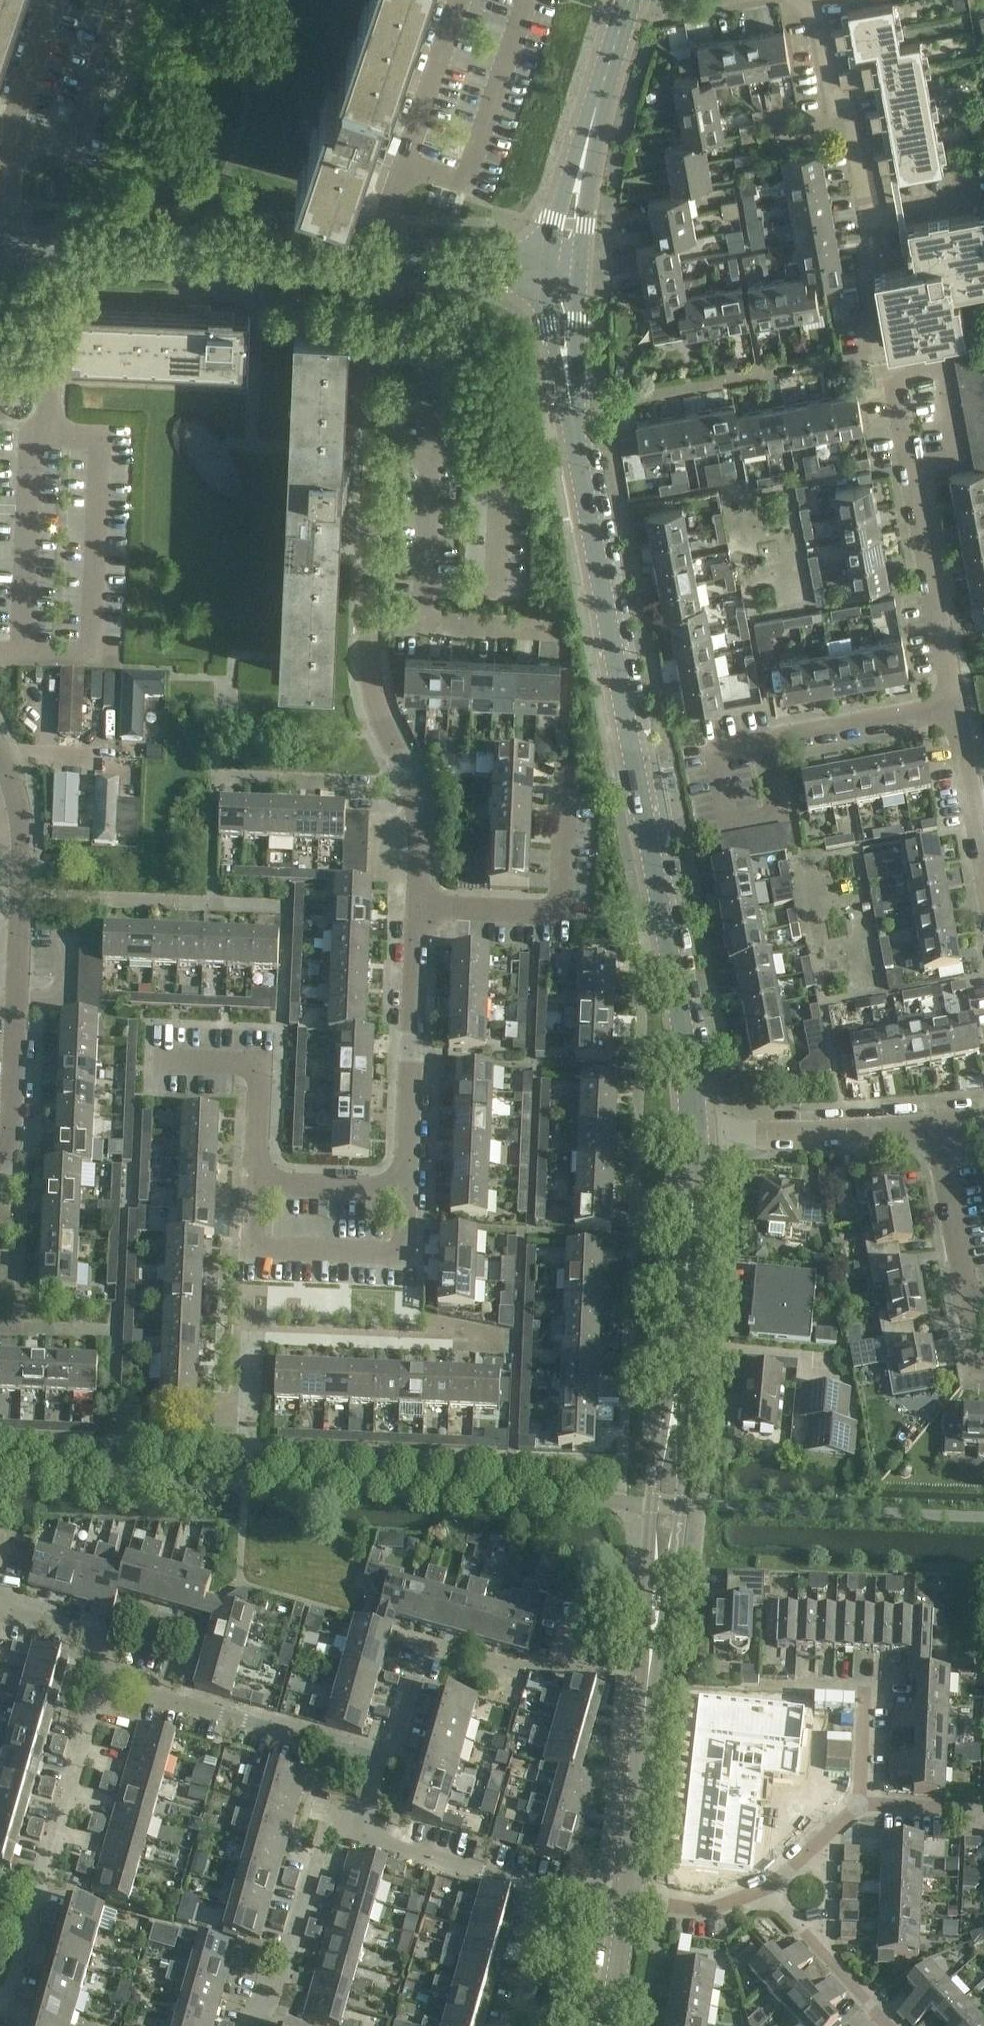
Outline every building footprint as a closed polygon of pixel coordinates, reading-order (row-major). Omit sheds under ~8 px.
[(18,0),(0,0),(0,53),(18,0)] [(349,196),(378,110),(385,113),(423,0),(365,0),(333,94),(326,91),(296,179),(349,196)] [(852,34),(897,25),(893,3),(848,12),(852,34)] [(900,46),(897,25),(852,34),(856,56),(876,52),(876,51),(901,47),(900,46)] [(832,37),(846,35),(844,27),(831,30),(832,37)] [(769,72),(790,68),(783,29),(762,33),(769,72)] [(748,75),(769,72),(762,33),(741,37),(748,75)] [(846,35),(832,37),(833,45),(847,43),(846,35)] [(729,79),(748,75),(741,37),(719,41),(726,80),(722,81),(725,97),(732,95),(729,79)] [(714,82),(722,81),(726,80),(719,41),(697,45),(701,69),(709,68),(711,81),(714,82)] [(876,52),(880,73),(924,65),(920,42),(900,46),(901,47),(876,51),(876,52)] [(684,56),(687,70),(693,68),(690,55),(684,56)] [(687,70),(684,56),(677,57),(680,71),(687,70)] [(859,69),(860,76),(873,74),(870,60),(857,63),(859,69)] [(928,86),(924,65),(880,73),(883,94),(928,86)] [(861,84),(860,76),(859,69),(839,73),(841,87),(861,84)] [(873,74),(860,76),(861,84),(874,82),(873,74)] [(716,94),(714,82),(711,81),(699,84),(698,76),(673,80),(677,101),(716,94)] [(677,101),(681,123),(720,115),(717,98),(725,97),(722,81),(714,82),(716,94),(677,101)] [(883,94),(887,115),(932,107),(928,86),(883,94)] [(783,106),(780,89),(772,91),(775,107),(783,106)] [(767,108),(775,107),(772,91),(765,92),(767,108)] [(936,128),(932,107),(887,115),(891,137),(936,128)] [(868,119),(881,116),(880,109),(866,111),(868,119)] [(681,123),(685,143),(703,140),(704,141),(724,138),(720,115),(681,123)] [(881,116),(868,119),(869,127),(883,124),(881,116)] [(739,126),(741,134),(756,131),(755,123),(739,126)] [(939,149),(936,128),(891,137),(895,158),(939,149)] [(742,142),(758,140),(756,131),(741,134),(742,142)] [(707,162),(704,141),(703,140),(685,143),(665,147),(669,169),(707,162)] [(939,149),(895,158),(899,179),(943,171),(939,149)] [(823,171),(819,150),(781,157),(785,178),(823,171)] [(875,161),(889,159),(887,151),(874,154),(875,161)] [(737,165),(753,162),(752,154),(736,156),(737,165)] [(889,159),(875,161),(877,169),(890,166),(889,159)] [(707,162),(669,169),(673,191),(711,183),(707,162)] [(827,193),(823,171),(785,178),(789,200),(827,193)] [(754,176),(739,180),(740,187),(756,184),(754,176)] [(742,195),(757,192),(756,184),(740,187),(742,195)] [(831,214),(827,193),(789,200),(793,221),(831,214)] [(652,224),(692,216),(688,194),(648,201),(652,224)] [(737,200),(721,203),(723,211),(739,208),(737,200)] [(724,219),(740,217),(739,208),(723,211),(724,219)] [(902,242),(907,269),(875,275),(888,349),(966,335),(959,297),(954,298),(953,294),(983,289),(983,212),(899,228),(902,242)] [(835,235),(831,214),(793,221),(797,242),(835,235)] [(692,216),(652,224),(656,243),(636,246),(637,247),(676,240),(676,242),(696,238),(692,216)] [(762,218),(746,221),(748,229),(764,226),(762,218)] [(765,235),(764,226),(748,229),(749,238),(765,235)] [(746,250),(742,229),(727,231),(730,252),(746,250)] [(839,256),(835,235),(797,242),(800,260),(784,263),(786,271),(801,268),(801,263),(839,256)] [(679,261),(676,242),(676,240),(637,247),(640,269),(679,261)] [(776,320),(769,282),(764,252),(742,257),(743,265),(759,263),(762,266),(765,283),(747,286),(754,324),(776,320)] [(801,263),(801,268),(803,275),(805,277),(817,274),(819,283),(843,278),(839,256),(801,263)] [(740,273),(737,257),(728,259),(731,275),(740,273)] [(683,279),(679,261),(640,269),(644,290),(683,283),(684,287),(700,284),(699,276),(683,279)] [(787,278),(769,282),(776,320),(797,317),(790,278),(803,275),(801,268),(786,271),(787,278)] [(790,278),(797,317),(819,312),(815,288),(808,289),(805,277),(803,275),(790,278)] [(644,290),(651,327),(666,325),(674,313),(679,312),(678,311),(686,310),(684,297),(685,295),(684,287),(683,283),(644,290)] [(705,331),(726,328),(720,289),(701,292),(700,284),(684,287),(685,295),(698,293),(705,331)] [(720,289),(726,328),(748,324),(741,285),(720,289)] [(830,288),(832,302),(839,301),(836,287),(830,288)] [(832,302),(830,288),(823,290),(826,303),(832,302)] [(654,341),(705,331),(698,293),(685,295),(684,297),(686,310),(678,311),(679,312),(674,313),(666,325),(651,327),(654,341)] [(208,318),(116,314),(74,312),(72,358),(248,366),(250,320),(234,319),(235,303),(209,302),(208,318)] [(299,322),(298,331),(284,655),(283,686),(329,688),(337,483),(353,484),(355,443),(339,443),(344,324),(299,322)] [(954,352),(957,364),(983,359),(981,347),(954,352)] [(959,376),(983,371),(983,366),(983,359),(957,364),(959,376)] [(961,388),(983,383),(983,371),(959,376),(961,388)] [(963,399),(983,395),(983,383),(961,388),(963,399)] [(832,397),(838,432),(863,427),(857,392),(832,397)] [(965,411),(983,408),(983,395),(963,399),(965,411)] [(814,436),(838,432),(832,397),(807,401),(814,436)] [(789,441),(814,436),(807,401),(783,406),(789,441)] [(734,405),(710,409),(717,444),(739,440),(740,449),(742,449),(734,405)] [(742,449),(766,445),(759,410),(737,414),(735,405),(734,405),(742,449)] [(766,445),(789,441),(783,406),(759,410),(766,445)] [(967,423),(983,420),(983,408),(965,411),(967,423)] [(693,449),(717,444),(710,409),(686,414),(693,449)] [(669,453),(693,449),(686,414),(662,418),(669,453)] [(669,453),(662,418),(637,422),(643,458),(669,453)] [(970,435),(983,432),(983,420),(967,423),(970,435)] [(972,447),(983,444),(983,432),(970,435),(972,447)] [(974,458),(983,457),(983,444),(972,447),(974,458)] [(870,465),(868,457),(854,459),(855,468),(870,465)] [(983,469),(983,457),(974,458),(976,471),(983,469)] [(819,466),(821,474),(835,472),(834,463),(819,466)] [(821,474),(819,466),(805,468),(806,477),(821,474)] [(976,471),(952,475),(956,500),(983,495),(983,469),(976,471)] [(721,474),(723,482),(737,480),(735,471),(721,474)] [(771,474),(773,483),(787,480),(786,472),(771,474)] [(723,482),(721,474),(707,476),(708,485),(723,482)] [(773,483),(771,474),(757,477),(758,486),(773,483)] [(673,482),(675,491),(689,488),(687,480),(673,482)] [(675,491),(673,482),(659,485),(660,493),(675,491)] [(840,515),(875,509),(871,484),(836,491),(840,515)] [(956,500),(961,524),(983,519),(983,495),(956,500)] [(803,523),(811,521),(809,507),(800,508),(803,523)] [(652,539),(687,532),(683,508),(648,514),(652,539)] [(840,515),(845,540),(880,533),(875,509),(840,515)] [(716,527),(725,526),(722,511),(714,513),(716,527)] [(961,524),(965,548),(983,544),(983,519),(961,524)] [(811,521),(803,523),(805,537),(814,535),(811,521)] [(725,526),(716,527),(719,541),(728,540),(725,526)] [(692,556),(687,532),(652,539),(657,563),(692,556)] [(884,557),(880,533),(845,540),(849,563),(884,557)] [(965,548),(969,572),(983,569),(983,544),(965,548)] [(812,571),(820,569),(818,555),(809,556),(812,571)] [(696,581),(692,556),(657,563),(661,587),(696,581)] [(884,557),(849,563),(854,589),(889,583),(884,557)] [(725,575),(734,573),(731,559),(722,561),(725,575)] [(820,569),(812,571),(814,585),(823,583),(820,569)] [(969,572),(974,596),(983,594),(983,569),(969,572)] [(734,573),(725,575),(728,589),(736,588),(734,573)] [(661,587),(665,611),(705,604),(705,603),(700,604),(696,581),(661,587)] [(974,596),(979,621),(983,621),(983,624),(983,594),(974,596)] [(897,606),(895,598),(881,600),(882,609),(897,606)] [(710,628),(705,604),(665,611),(666,613),(670,612),(674,634),(710,628)] [(846,607),(848,615),(862,613),(860,604),(846,607)] [(739,623),(748,621),(745,607),(736,608),(739,623)] [(848,615),(846,607),(832,609),(833,618),(848,615)] [(798,615),(800,624),(814,621),(813,613),(798,615)] [(800,624),(798,615),(784,618),(785,626),(800,624)] [(748,621),(739,623),(741,637),(750,636),(748,621)] [(714,652),(710,628),(674,634),(679,658),(714,652)] [(902,638),(877,643),(884,678),(909,673),(902,638)] [(877,643),(853,647),(859,682),(884,678),(877,643)] [(853,647),(829,651),(836,687),(859,682),(853,647)] [(753,651),(744,653),(747,669),(756,667),(753,651)] [(812,691),(836,687),(829,651),(805,656),(812,691)] [(719,676),(714,652),(679,658),(683,682),(719,676)] [(812,691),(805,656),(780,660),(787,695),(812,691)] [(427,701),(429,658),(406,657),(405,694),(406,694),(405,700),(427,701)] [(450,658),(429,658),(427,701),(449,702),(449,696),(450,658)] [(473,659),(450,658),(449,696),(471,697),(473,659)] [(495,660),(473,659),(471,697),(493,698),(495,660)] [(517,661),(495,660),(493,698),(515,699),(517,661)] [(538,662),(517,661),(515,699),(537,700),(538,662)] [(538,662),(537,700),(560,701),(561,663),(538,662)] [(756,667),(747,669),(750,685),(759,684),(756,667)] [(80,735),(83,680),(83,676),(62,675),(62,679),(59,735),(80,736),(80,735)] [(92,675),(91,701),(101,701),(102,676),(92,675)] [(113,709),(115,677),(105,676),(103,709),(113,709)] [(719,676),(683,682),(688,707),(723,701),(719,676)] [(164,679),(163,679),(124,677),(121,741),(141,742),(143,702),(143,698),(163,699),(164,679)] [(432,734),(431,753),(446,754),(447,734),(432,734)] [(442,755),(441,769),(456,770),(456,756),(442,755)] [(532,781),(533,758),(496,756),(496,757),(476,757),(476,778),(495,778),(495,779),(532,781)] [(905,797),(930,792),(924,757),(899,762),(905,797)] [(881,801),(905,797),(899,762),(875,766),(881,801)] [(857,806),(881,801),(875,766),(851,770),(857,806)] [(833,810),(857,806),(851,770),(827,775),(833,810)] [(56,775),(53,828),(76,829),(79,776),(56,775)] [(833,810),(827,775),(802,779),(808,814),(833,810)] [(495,779),(494,801),(532,803),(532,781),(495,779)] [(97,783),(94,844),(110,845),(116,845),(116,838),(139,839),(141,803),(140,803),(118,802),(119,784),(97,783)] [(494,801),(493,823),(531,825),(532,803),(494,801)] [(246,803),(221,802),(219,838),(244,840),(246,803)] [(244,840),(269,841),(271,804),(246,803),(244,840)] [(269,841),(294,842),(295,805),(271,804),(269,841)] [(294,842),(319,843),(320,806),(295,805),(294,842)] [(319,843),(344,844),(345,837),(345,826),(346,813),(346,807),(320,806),(319,843)] [(369,827),(369,815),(369,814),(346,813),(345,826),(369,827)] [(937,830),(936,821),(921,824),(923,833),(937,830)] [(493,823),(492,845),(530,847),(531,825),(493,823)] [(368,838),(369,827),(345,826),(345,837),(368,838)] [(790,826),(779,828),(783,853),(795,851),(790,826)] [(772,855),(783,853),(779,828),(767,830),(772,855)] [(887,830),(888,839),(903,836),(901,828),(887,830)] [(760,858),(772,855),(767,830),(755,832),(760,858)] [(888,839),(887,830),(872,833),(874,842),(888,839)] [(748,860),(760,858),(755,832),(743,834),(748,860)] [(53,833),(53,847),(88,848),(89,835),(53,833)] [(736,862),(747,860),(748,860),(743,834),(732,837),(736,862)] [(839,839),(840,848),(855,845),(853,836),(839,839)] [(344,844),(344,849),(368,850),(368,838),(345,837),(344,844)] [(719,839),(724,864),(736,862),(732,837),(719,839)] [(840,848),(839,839),(824,842),(826,850),(840,848)] [(492,845),(491,867),(529,869),(530,847),(492,845)] [(906,877),(942,871),(937,845),(902,852),(906,877)] [(344,849),(343,861),(367,861),(368,850),(344,849)] [(864,859),(867,873),(875,872),(873,857),(864,859)] [(716,892),(721,891),(752,886),(747,860),(736,862),(724,864),(711,867),(716,892)] [(343,861),(343,872),(367,873),(367,861),(343,861)] [(781,880),(789,878),(787,864),(778,865),(781,880)] [(292,881),(292,872),(292,866),(280,866),(280,872),(272,871),(272,880),(292,881)] [(490,890),(528,891),(529,869),(491,867),(490,890)] [(242,879),(242,870),(222,869),(222,878),(242,879)] [(242,870),(242,879),(262,880),(263,871),(242,870)] [(946,894),(945,891),(942,871),(906,877),(911,901),(946,894)] [(292,872),(292,881),(312,882),(313,873),(292,872)] [(343,872),(343,874),(342,883),(366,884),(367,873),(343,872)] [(342,883),(343,874),(322,873),(321,882),(335,883),(342,883)] [(792,892),(792,891),(789,878),(781,880),(783,894),(792,892)] [(335,883),(334,908),(370,909),(371,884),(366,884),(342,883),(335,883)] [(294,906),(303,906),(304,886),(295,885),(294,906)] [(756,909),(753,891),(752,886),(721,891),(716,892),(721,916),(756,909)] [(873,908),(882,906),(879,892),(870,893),(873,908)] [(950,918),(946,894),(911,901),(915,925),(950,918)] [(303,906),(294,906),(293,926),(302,926),(303,906)] [(882,906),(873,908),(876,922),(884,921),(882,906)] [(334,908),(333,932),(369,934),(370,909),(334,908)] [(761,934),(756,909),(721,916),(725,940),(761,934)] [(790,927),(798,926),(796,911),(787,913),(790,927)] [(915,925),(920,949),(955,942),(950,918),(915,925)] [(798,926),(790,927),(792,942),(801,940),(798,926)] [(104,927),(104,934),(103,946),(103,957),(102,963),(103,963),(128,964),(129,928),(104,927)] [(128,964),(152,966),(154,929),(129,928),(128,964)] [(152,966),(177,967),(179,930),(154,929),(152,966)] [(177,967),(202,968),(203,931),(179,930),(177,967)] [(202,968),(227,969),(228,932),(203,931),(202,968)] [(227,969),(252,970),(253,934),(228,932),(227,969)] [(333,932),(331,957),(368,959),(369,934),(333,932)] [(104,934),(80,933),(79,945),(103,946),(104,934)] [(252,970),(277,971),(279,935),(253,934),(252,970)] [(725,940),(730,964),(770,956),(769,955),(765,956),(761,934),(725,940)] [(292,955),(301,956),(302,935),(293,935),(292,955)] [(882,956),(891,954),(888,940),(879,941),(882,956)] [(955,942),(920,949),(924,974),(959,967),(955,942)] [(79,945),(79,957),(103,957),(103,946),(79,945)] [(538,985),(547,985),(548,964),(551,964),(552,947),(540,946),(540,965),(539,965),(538,985)] [(490,949),(461,948),(453,948),(452,973),(489,975),(490,949)] [(891,954),(882,956),(885,970),(893,969),(891,954)] [(301,956),(292,955),(291,976),(300,976),(301,956)] [(519,976),(528,977),(529,956),(520,956),(519,976)] [(774,981),(770,956),(730,964),(730,965),(735,964),(739,987),(774,981)] [(103,969),(103,963),(102,963),(103,957),(79,957),(78,968),(103,969)] [(322,957),(321,982),(330,982),(367,984),(368,959),(331,957),(322,957)] [(803,975),(812,973),(809,959),(801,961),(803,975)] [(615,962),(580,960),(579,986),(614,988),(615,962)] [(102,981),(103,969),(78,968),(78,980),(102,981)] [(487,1000),(489,975),(452,973),(451,998),(487,1000)] [(812,973),(803,975),(806,989),(815,988),(812,973)] [(528,977),(519,976),(518,997),(527,997),(528,977)] [(101,992),(102,981),(78,980),(77,991),(101,992)] [(779,1005),(774,981),(739,987),(743,1011),(779,1005)] [(330,982),(329,1007),(366,1008),(367,984),(330,982)] [(967,992),(965,983),(951,986),(952,995),(967,992)] [(289,1005),(299,1006),(300,985),(290,985),(289,1005)] [(547,985),(538,985),(537,1005),(546,1006),(547,985)] [(613,1013),(614,988),(579,986),(578,1011),(613,1013)] [(916,992),(918,1001),(932,998),(931,990),(916,992)] [(101,1004),(101,1003),(101,994),(101,992),(77,991),(77,1003),(101,1004)] [(918,1001),(916,992),(902,995),(904,1004),(918,1001)] [(101,994),(101,1003),(122,1004),(122,995),(101,994)] [(150,1005),(151,996),(130,995),(130,1004),(150,1005)] [(151,996),(150,1005),(171,1006),(171,997),(151,996)] [(200,1008),(200,999),(180,998),(180,1007),(200,1008)] [(486,1025),(487,1000),(451,998),(450,1023),(486,1025)] [(200,999),(200,1008),(220,1009),(221,1000),(200,999)] [(869,1001),(870,1010),(885,1007),(883,999),(869,1001)] [(250,1010),(250,1001),(230,1000),(229,1009),(250,1010)] [(250,1001),(250,1010),(270,1011),(271,1002),(250,1001)] [(870,1010),(869,1001),(854,1004),(856,1012),(870,1010)] [(77,1003),(76,1014),(98,1015),(98,1016),(100,1016),(101,1004),(77,1003)] [(299,1006),(289,1005),(289,1026),(298,1026),(299,1006)] [(743,1011),(748,1035),(783,1029),(779,1005),(743,1011)] [(516,1026),(525,1027),(527,1006),(517,1006),(516,1026)] [(329,1007),(328,1031),(374,1034),(374,1033),(365,1032),(366,1008),(329,1007)] [(812,1023),(821,1021),(818,1007),(809,1008),(812,1023)] [(612,1038),(613,1013),(578,1011),(577,1036),(612,1038)] [(536,1033),(545,1034),(546,1013),(537,1013),(536,1033)] [(97,1041),(98,1016),(98,1015),(76,1014),(62,1014),(60,1039),(97,1041)] [(922,1018),(897,1022),(900,1034),(906,1069),(931,1065),(924,1030),(922,1018)] [(812,1023),(805,1024),(807,1034),(808,1034),(812,1036),(823,1034),(821,1021),(812,1023)] [(954,1060),(979,1056),(972,1021),(947,1026),(954,1060)] [(127,1042),(136,1043),(137,1022),(128,1022),(127,1042)] [(486,1025),(450,1023),(449,1048),(485,1050),(486,1025)] [(525,1027),(516,1026),(515,1047),(524,1047),(525,1027)] [(931,1065),(954,1060),(947,1026),(924,1030),(931,1065)] [(783,1029),(748,1035),(753,1060),(788,1054),(783,1029)] [(297,1030),(296,1050),(306,1051),(307,1030),(297,1030)] [(373,1059),(374,1034),(328,1031),(328,1032),(337,1033),(336,1057),(373,1059)] [(545,1034),(536,1033),(535,1054),(544,1054),(545,1034)] [(882,1074),(906,1069),(900,1034),(875,1039),(882,1074)] [(611,1062),(612,1038),(577,1036),(576,1061),(611,1062)] [(96,1066),(97,1041),(60,1039),(59,1064),(96,1066)] [(882,1074),(875,1039),(850,1043),(857,1078),(882,1074)] [(136,1043),(127,1042),(126,1063),(135,1063),(136,1043)] [(812,1059),(801,1070),(801,1073),(802,1078),(831,1073),(830,1068),(827,1056),(812,1059)] [(336,1057),(335,1082),(371,1083),(373,1059),(336,1057)] [(295,1080),(304,1080),(305,1060),(296,1059),(295,1080)] [(94,1091),(96,1066),(59,1064),(58,1089),(94,1091)] [(457,1066),(456,1092),(492,1093),(493,1068),(457,1066)] [(125,1092),(134,1092),(135,1072),(126,1072),(125,1092)] [(522,1095),(532,1095),(532,1075),(523,1074),(522,1095)] [(581,1078),(580,1104),(617,1106),(618,1080),(581,1078)] [(304,1080),(295,1080),(294,1104),(303,1105),(304,1080)] [(370,1108),(371,1083),(335,1082),(334,1106),(370,1108)] [(540,1102),(549,1102),(550,1082),(541,1082),(540,1102)] [(93,1115),(94,1091),(58,1089),(57,1114),(93,1115)] [(134,1092),(125,1092),(124,1112),(133,1113),(134,1092)] [(456,1092),(455,1116),(491,1118),(492,1093),(456,1092)] [(532,1095),(522,1095),(522,1115),(531,1115),(532,1095)] [(549,1102),(540,1102),(539,1122),(549,1123),(549,1102)] [(303,1105),(294,1104),(293,1130),(302,1130),(303,1105)] [(580,1104),(579,1129),(615,1131),(617,1106),(580,1104)] [(334,1106),(333,1132),(369,1133),(370,1108),(334,1106)] [(182,1110),(181,1135),(218,1137),(219,1111),(182,1110)] [(141,1133),(150,1134),(151,1113),(142,1113),(141,1133)] [(92,1140),(93,1115),(57,1114),(56,1139),(92,1140)] [(455,1116),(454,1141),(490,1143),(491,1118),(455,1116)] [(122,1141),(132,1142),(132,1121),(123,1121),(122,1141)] [(520,1145),(530,1145),(530,1125),(521,1124),(520,1145)] [(579,1129),(578,1154),(614,1155),(615,1131),(579,1129)] [(302,1130),(293,1130),(292,1150),(301,1151),(302,1130)] [(333,1132),(331,1157),(368,1159),(369,1133),(333,1132)] [(538,1152),(547,1152),(548,1132),(539,1132),(538,1152)] [(150,1134),(141,1133),(140,1154),(149,1154),(150,1134)] [(181,1135),(180,1160),(217,1162),(218,1137),(181,1135)] [(91,1165),(92,1140),(56,1139),(55,1162),(45,1162),(45,1163),(91,1165)] [(132,1142),(122,1141),(121,1162),(131,1162),(132,1142)] [(454,1141),(453,1166),(489,1168),(490,1143),(454,1141)] [(530,1145),(520,1145),(520,1165),(529,1166),(530,1145)] [(547,1152),(538,1152),(537,1172),(546,1173),(547,1152)] [(578,1154),(577,1179),(613,1180),(614,1155),(578,1154)] [(180,1160),(179,1185),(216,1186),(217,1162),(180,1160)] [(45,1163),(44,1188),(80,1190),(81,1165),(91,1166),(91,1165),(45,1163)] [(139,1183),(148,1183),(149,1163),(140,1163),(139,1183)] [(120,1187),(120,1166),(111,1166),(110,1186),(120,1187)] [(488,1193),(489,1168),(453,1166),(452,1191),(488,1193)] [(518,1194),(528,1195),(528,1174),(519,1174),(518,1194)] [(885,1177),(854,1183),(853,1183),(858,1208),(868,1206),(871,1221),(907,1215),(902,1187),(888,1190),(885,1177)] [(577,1179),(576,1206),(612,1207),(613,1180),(577,1179)] [(827,1228),(824,1211),(821,1197),(820,1198),(803,1197),(804,1185),(761,1180),(756,1224),(770,1225),(769,1234),(771,1236),(782,1237),(784,1235),(785,1226),(800,1228),(800,1225),(827,1228)] [(148,1183),(139,1183),(138,1203),(147,1204),(148,1183)] [(536,1204),(545,1205),(546,1184),(537,1184),(536,1204)] [(179,1185),(178,1209),(215,1211),(216,1186),(179,1185)] [(44,1188),(43,1213),(79,1215),(80,1190),(44,1188)] [(488,1193),(452,1191),(451,1216),(487,1218),(488,1193)] [(528,1195),(518,1194),(518,1214),(527,1215),(528,1195)] [(119,1197),(110,1196),(109,1217),(118,1217),(119,1197)] [(545,1205),(536,1204),(535,1225),(544,1225),(545,1205)] [(611,1230),(612,1207),(576,1206),(575,1229),(611,1230)] [(213,1236),(215,1211),(178,1209),(176,1233),(167,1233),(167,1234),(213,1236)] [(127,1232),(136,1233),(137,1212),(128,1212),(127,1232)] [(78,1240),(79,1215),(43,1213),(42,1238),(78,1240)] [(868,1263),(900,1257),(898,1245),(912,1242),(907,1215),(871,1221),(874,1236),(863,1238),(868,1263)] [(118,1217),(109,1217),(108,1237),(117,1237),(118,1217)] [(476,1257),(477,1232),(441,1230),(440,1256),(476,1257)] [(136,1233),(127,1232),(126,1252),(135,1253),(136,1233)] [(167,1234),(166,1259),(202,1260),(203,1236),(213,1237),(213,1236),(167,1234)] [(77,1264),(78,1240),(42,1238),(40,1263),(77,1264)] [(506,1259),(515,1259),(516,1239),(507,1239),(506,1259)] [(107,1266),(116,1266),(117,1246),(108,1245),(107,1266)] [(602,1272),(603,1247),(567,1246),(566,1270),(602,1272)] [(526,1268),(535,1269),(536,1248),(527,1248),(526,1268)] [(475,1282),(476,1257),(440,1256),(439,1281),(475,1282)] [(900,1257),(868,1263),(872,1287),(883,1285),(886,1301),(922,1294),(916,1266),(902,1269),(900,1257)] [(166,1259),(164,1284),(201,1285),(202,1260),(166,1259)] [(515,1259),(506,1259),(505,1279),(515,1280),(515,1259)] [(125,1282),(134,1282),(135,1262),(125,1262),(125,1282)] [(39,1289),(75,1290),(77,1264),(40,1263),(39,1289)] [(116,1266),(107,1266),(106,1286),(115,1287),(116,1266)] [(535,1269),(526,1268),(525,1289),(534,1289),(535,1269)] [(749,1337),(810,1343),(816,1275),(756,1269),(751,1316),(749,1316),(748,1322),(751,1322),(749,1337)] [(601,1297),(602,1272),(566,1270),(565,1296),(601,1297)] [(438,1306),(450,1307),(474,1308),(475,1282),(439,1281),(438,1306)] [(134,1282),(125,1282),(124,1302),(133,1303),(134,1282)] [(164,1284),(163,1308),(200,1310),(201,1285),(164,1284)] [(505,1289),(504,1309),(513,1310),(514,1289),(505,1289)] [(883,1341),(915,1336),(913,1324),(927,1322),(922,1294),(886,1301),(888,1315),(878,1317),(883,1341)] [(600,1322),(601,1297),(565,1296),(564,1320),(600,1322)] [(524,1318),(533,1318),(534,1298),(525,1297),(524,1318)] [(450,1307),(438,1306),(438,1315),(450,1317),(450,1307)] [(163,1308),(162,1333),(199,1335),(200,1310),(163,1308)] [(122,1331),(131,1332),(132,1311),(123,1311),(122,1331)] [(533,1318),(524,1318),(523,1338),(532,1338),(533,1318)] [(599,1347),(600,1322),(564,1320),(562,1345),(599,1347)] [(859,1328),(847,1331),(850,1347),(860,1346),(862,1345),(859,1328)] [(816,1330),(815,1343),(836,1345),(837,1332),(816,1330)] [(131,1332),(122,1331),(121,1352),(130,1352),(131,1332)] [(162,1333),(161,1358),(198,1360),(199,1335),(162,1333)] [(915,1336),(883,1341),(887,1365),(887,1366),(890,1380),(893,1399),(934,1392),(931,1374),(936,1373),(931,1345),(917,1347),(915,1336)] [(850,1347),(849,1348),(854,1371),(887,1365),(883,1341),(862,1345),(860,1346),(850,1347)] [(597,1371),(599,1347),(562,1345),(561,1370),(597,1371)] [(521,1367),(531,1368),(532,1348),(523,1347),(521,1367)] [(0,1356),(0,1392),(20,1393),(22,1357),(0,1356)] [(47,1358),(22,1357),(20,1393),(45,1394),(47,1358)] [(71,1359),(47,1358),(45,1394),(70,1395),(71,1359)] [(161,1358),(160,1383),(197,1384),(198,1360),(161,1358)] [(97,1360),(71,1359),(70,1395),(95,1396),(97,1360)] [(120,1381),(129,1381),(130,1361),(121,1360),(120,1381)] [(786,1363),(786,1374),(797,1374),(798,1363),(786,1363)] [(276,1365),(274,1401),(300,1402),(301,1366),(276,1365)] [(326,1367),(301,1366),(300,1402),(324,1403),(326,1367)] [(350,1368),(326,1367),(324,1403),(349,1404),(350,1368)] [(531,1368),(521,1367),(520,1388),(530,1388),(531,1368)] [(742,1426),(777,1429),(782,1370),(747,1367),(742,1426)] [(376,1369),(350,1368),(349,1404),(375,1405),(376,1369)] [(400,1370),(376,1369),(375,1405),(399,1406),(400,1370)] [(425,1371),(400,1370),(399,1406),(423,1407),(425,1371)] [(596,1397),(597,1371),(561,1370),(560,1395),(596,1397)] [(423,1407),(448,1408),(450,1372),(425,1371),(423,1407)] [(474,1373),(450,1372),(448,1408),(473,1409),(474,1373)] [(500,1374),(474,1373),(473,1409),(499,1410),(500,1374)] [(129,1381),(120,1381),(119,1401),(128,1401),(129,1381)] [(197,1384),(160,1383),(159,1408),(196,1410),(197,1384)] [(807,1453),(852,1458),(855,1426),(846,1425),(849,1392),(803,1388),(801,1419),(810,1420),(807,1453)] [(595,1421),(596,1397),(560,1395),(559,1419),(595,1421)] [(519,1418),(528,1418),(529,1398),(520,1397),(519,1418)] [(963,1410),(963,1415),(945,1415),(943,1456),(962,1457),(963,1447),(978,1447),(977,1458),(983,1458),(983,1411),(963,1410)] [(528,1418),(519,1418),(518,1438),(528,1438),(528,1418)] [(558,1445),(594,1447),(595,1421),(559,1419),(558,1445)] [(14,1433),(14,1423),(0,1423),(0,1432),(14,1433)] [(44,1434),(44,1425),(24,1424),(23,1433),(44,1434)] [(44,1425),(44,1434),(64,1435),(64,1425),(44,1425)] [(93,1436),(94,1427),(73,1426),(73,1435),(93,1436)] [(298,1442),(298,1433),(278,1432),(278,1441),(298,1442)] [(298,1433),(298,1442),(318,1443),(319,1433),(298,1433)] [(347,1444),(347,1435),(327,1434),(327,1443),(347,1444)] [(347,1435),(347,1444),(367,1445),(368,1435),(347,1435)] [(397,1446),(398,1437),(377,1436),(377,1445),(397,1446)] [(398,1437),(397,1446),(418,1446),(418,1437),(398,1437)] [(447,1448),(447,1438),(427,1438),(426,1447),(447,1448)] [(447,1438),(447,1448),(467,1448),(468,1439),(447,1438)] [(497,1440),(477,1440),(476,1449),(497,1449),(497,1440)] [(49,1592),(65,1536),(56,1534),(52,1548),(55,1549),(53,1555),(38,1550),(28,1586),(49,1592)] [(49,1592),(70,1598),(80,1562),(66,1558),(68,1552),(70,1552),(74,1539),(65,1536),(49,1592)] [(490,1540),(488,1549),(510,1550),(512,1541),(490,1540)] [(117,1593),(118,1593),(138,1599),(153,1543),(145,1541),(141,1555),(143,1555),(141,1562),(139,1561),(126,1557),(122,1573),(117,1593)] [(138,1599),(158,1605),(169,1569),(155,1565),(157,1559),(159,1559),(162,1546),(153,1543),(138,1599)] [(70,1598),(91,1603),(106,1548),(98,1546),(94,1559),(96,1560),(95,1566),(80,1562),(70,1598)] [(91,1603),(113,1610),(118,1593),(117,1593),(122,1573),(108,1569),(110,1564),(111,1565),(115,1551),(106,1548),(91,1603)] [(372,1551),(364,1579),(368,1580),(377,1597),(376,1596),(372,1611),(380,1613),(379,1614),(377,1622),(376,1626),(391,1631),(393,1626),(395,1618),(401,1620),(411,1584),(399,1580),(400,1574),(386,1570),(386,1571),(377,1568),(381,1554),(372,1551)] [(158,1605),(179,1610),(195,1555),(186,1553),(183,1567),(185,1567),(183,1573),(169,1569),(158,1605)] [(201,1617),(205,1601),(208,1591),(211,1581),(196,1577),(198,1571),(200,1572),(204,1558),(195,1555),(179,1610),(201,1617)] [(401,1620),(422,1626),(438,1570),(429,1568),(425,1582),(427,1583),(426,1586),(424,1585),(423,1587),(411,1584),(401,1620)] [(422,1626),(443,1632),(453,1595),(441,1592),(441,1591),(439,1591),(440,1586),(443,1587),(447,1573),(438,1570),(422,1626)] [(763,1609),(764,1575),(727,1573),(726,1606),(715,1606),(713,1644),(730,1645),(729,1650),(732,1652),(737,1655),(741,1655),(746,1652),(749,1650),(749,1646),(751,1608),(763,1609)] [(817,1592),(818,1577),(809,1577),(809,1589),(811,1592),(817,1592)] [(818,1577),(817,1592),(823,1593),(827,1590),(827,1577),(818,1577)] [(465,1598),(465,1599),(453,1595),(443,1632),(463,1637),(479,1582),(470,1579),(466,1594),(469,1595),(468,1599),(465,1598)] [(856,1594),(856,1579),(847,1579),(847,1590),(850,1593),(856,1594)] [(856,1579),(856,1594),(862,1594),(865,1591),(865,1579),(856,1579)] [(894,1595),(895,1580),(885,1580),(885,1591),(888,1595),(894,1595)] [(895,1580),(894,1595),(900,1595),(903,1592),(904,1581),(895,1580)] [(463,1637),(484,1643),(494,1607),(483,1604),(483,1603),(480,1603),(481,1598),(484,1598),(488,1584),(479,1582),(463,1637)] [(484,1643),(505,1649),(520,1593),(512,1591),(508,1606),(511,1606),(509,1611),(506,1610),(494,1607),(484,1643)] [(524,1616),(530,1596),(520,1593),(505,1649),(527,1655),(537,1619),(524,1616)] [(227,1607),(218,1605),(212,1603),(205,1601),(201,1617),(208,1619),(213,1620),(212,1627),(248,1637),(254,1615),(246,1613),(250,1599),(238,1596),(228,1599),(227,1607)] [(301,1621),(305,1607),(296,1604),(292,1619),(301,1621)] [(325,1612),(311,1608),(308,1617),(322,1621),(325,1612)] [(776,1648),(796,1649),(798,1609),(768,1608),(767,1638),(776,1639),(776,1648)] [(796,1649),(815,1650),(817,1610),(798,1609),(796,1649)] [(815,1650),(834,1650),(836,1611),(817,1610),(815,1650)] [(834,1650),(854,1651),(855,1612),(836,1611),(834,1650)] [(854,1651),(873,1652),(874,1612),(855,1612),(854,1651)] [(873,1652),(892,1653),(894,1613),(874,1612),(873,1652)] [(892,1653),(910,1654),(911,1654),(913,1614),(894,1613),(892,1653)] [(910,1654),(910,1655),(910,1671),(930,1672),(931,1656),(932,1631),(942,1631),(942,1615),(913,1614),(911,1654),(910,1654)] [(385,1652),(391,1631),(376,1626),(355,1620),(349,1642),(385,1652)] [(212,1627),(206,1647),(262,1662),(264,1654),(250,1650),(250,1652),(244,1650),(248,1637),(212,1627)] [(380,1673),(385,1652),(349,1642),(345,1656),(341,1655),(341,1653),(326,1648),(323,1658),(343,1663),(380,1673)] [(69,1660),(13,1644),(10,1654),(25,1658),(26,1655),(31,1656),(30,1660),(27,1671),(63,1682),(69,1660)] [(206,1647),(200,1667),(236,1677),(240,1663),(246,1665),(245,1667),(259,1671),(262,1662),(206,1647)] [(786,1660),(765,1659),(765,1677),(786,1677),(786,1660)] [(373,1694),(380,1673),(343,1663),(337,1684),(373,1694)] [(200,1667),(194,1690),(230,1700),(230,1699),(250,1705),(252,1695),(239,1691),(238,1694),(232,1692),(236,1677),(200,1667)] [(973,1668),(958,1667),(958,1673),(961,1677),(973,1677),(973,1668)] [(281,1683),(284,1672),(278,1670),(275,1681),(281,1683)] [(57,1702),(63,1682),(27,1671),(23,1686),(18,1684),(19,1681),(4,1677),(1,1686),(57,1702)] [(918,1696),(948,1698),(950,1673),(930,1672),(910,1671),(909,1682),(919,1683),(918,1696)] [(399,1678),(386,1675),(385,1674),(384,1681),(386,1684),(397,1687),(399,1678)] [(740,1674),(739,1686),(758,1687),(758,1675),(740,1674)] [(542,1696),(598,1713),(604,1690),(568,1680),(563,1695),(559,1694),(560,1691),(544,1687),(542,1696)] [(368,1714),(373,1694),(337,1684),(332,1704),(368,1714)] [(57,1702),(1,1686),(0,1691),(0,1696),(13,1700),(14,1697),(19,1698),(15,1713),(51,1723),(57,1702)] [(477,1700),(441,1690),(435,1712),(471,1722),(477,1700)] [(592,1733),(598,1713),(542,1696),(539,1705),(554,1710),(555,1707),(560,1708),(559,1711),(556,1723),(592,1733)] [(698,1696),(681,1864),(752,1872),(763,1769),(798,1773),(805,1707),(698,1696)] [(947,1722),(948,1698),(918,1696),(917,1710),(893,1709),(893,1719),(947,1722)] [(414,1706),(430,1710),(431,1704),(429,1701),(417,1697),(414,1706)] [(362,1736),(368,1714),(332,1704),(312,1698),(309,1707),(324,1712),(325,1710),(330,1711),(325,1726),(362,1736)] [(430,1710),(414,1706),(412,1714),(424,1718),(428,1716),(430,1710)] [(374,1717),(388,1721),(390,1712),(379,1709),(375,1711),(374,1717)] [(435,1712),(429,1733),(465,1743),(471,1722),(435,1712)] [(15,1713),(9,1734),(45,1745),(51,1723),(15,1713)] [(946,1746),(947,1722),(893,1719),(893,1730),(917,1731),(916,1745),(946,1746)] [(586,1754),(592,1733),(556,1723),(552,1737),(547,1736),(547,1734),(533,1729),(530,1738),(586,1754)] [(139,1725),(134,1743),(133,1746),(169,1756),(175,1735),(139,1725)] [(114,1741),(128,1745),(130,1739),(127,1735),(116,1732),(114,1741)] [(429,1733),(423,1753),(459,1764),(465,1743),(429,1733)] [(39,1766),(45,1745),(9,1734),(3,1755),(39,1766)] [(50,1746),(64,1750),(67,1740),(57,1738),(52,1740),(50,1746)] [(402,1748),(417,1752),(419,1745),(417,1742),(405,1738),(402,1748)] [(580,1775),(580,1774),(586,1754),(530,1738),(528,1746),(542,1751),(543,1749),(549,1751),(545,1765),(544,1766),(580,1775)] [(128,1745),(114,1741),(111,1749),(122,1753),(127,1750),(128,1745)] [(945,1770),(946,1746),(916,1745),(915,1758),(891,1757),(891,1767),(945,1770)] [(64,1750),(50,1746),(49,1751),(51,1755),(62,1758),(64,1750)] [(163,1777),(169,1756),(133,1746),(127,1767),(163,1777)] [(423,1753),(417,1774),(473,1790),(476,1781),(461,1777),(461,1779),(455,1778),(456,1775),(459,1764),(423,1753)] [(0,1766),(0,1777),(34,1786),(39,1766),(3,1755),(0,1766)] [(307,1772),(271,1762),(268,1774),(267,1777),(261,1776),(262,1773),(248,1769),(245,1778),(301,1794),(307,1772)] [(555,1790),(591,1801),(597,1779),(580,1774),(580,1775),(544,1766),(545,1765),(541,1764),(538,1773),(553,1777),(553,1775),(559,1777),(555,1790)] [(157,1798),(163,1777),(127,1767),(121,1788),(157,1798)] [(945,1770),(891,1767),(891,1778),(914,1779),(914,1793),(944,1795),(945,1770)] [(102,1783),(116,1787),(117,1782),(116,1777),(104,1774),(102,1783)] [(417,1774),(411,1795),(447,1806),(451,1793),(471,1798),(473,1790),(417,1774)] [(34,1786),(0,1777),(0,1799),(28,1808),(34,1786)] [(295,1814),(301,1794),(245,1778),(242,1787),(257,1791),(258,1789),(262,1790),(258,1804),(295,1814)] [(39,1787),(53,1791),(55,1783),(45,1779),(41,1781),(39,1787)] [(116,1787),(102,1783),(99,1792),(111,1795),(114,1793),(116,1787)] [(53,1791),(39,1787),(37,1793),(39,1797),(50,1800),(53,1791)] [(151,1819),(157,1798),(121,1788),(116,1809),(151,1819)] [(585,1822),(591,1801),(555,1790),(551,1804),(546,1803),(546,1801),(531,1797),(529,1806),(585,1822)] [(405,1817),(441,1827),(442,1826),(461,1832),(464,1823),(444,1817),(447,1806),(411,1795),(405,1817)] [(28,1808),(0,1799),(0,1821),(22,1828),(28,1808)] [(289,1835),(295,1814),(258,1804),(255,1816),(255,1818),(250,1817),(250,1814),(236,1810),(233,1819),(289,1835)] [(579,1842),(585,1822),(529,1806),(526,1814),(541,1819),(542,1816),(547,1817),(543,1832),(579,1842)] [(146,1840),(151,1819),(116,1809),(110,1829),(146,1840)] [(90,1824),(104,1829),(106,1823),(104,1818),(92,1815),(90,1824)] [(283,1856),(289,1835),(233,1819),(231,1828),(246,1833),(246,1830),(252,1832),(248,1845),(283,1856)] [(22,1828),(0,1821),(0,1844),(16,1849),(22,1828)] [(27,1829),(41,1833),(44,1824),(34,1821),(29,1823),(27,1829)] [(104,1829),(90,1824),(87,1833),(99,1836),(102,1834),(104,1829)] [(41,1833),(27,1829),(26,1834),(28,1839),(38,1842),(41,1833)] [(140,1861),(146,1840),(110,1829),(104,1850),(140,1861)] [(537,1854),(573,1864),(579,1842),(543,1832),(539,1846),(534,1845),(535,1842),(520,1838),(517,1848),(537,1853),(537,1854)] [(882,1858),(922,1860),(923,1839),(883,1838),(882,1858)] [(965,1840),(965,1850),(980,1850),(980,1841),(965,1840)] [(16,1849),(0,1844),(0,1867),(10,1870),(16,1849)] [(248,1845),(242,1866),(278,1876),(283,1856),(248,1845)] [(844,1857),(860,1858),(860,1850),(844,1849),(844,1857)] [(134,1881),(140,1861),(104,1850),(98,1871),(134,1881)] [(406,1867),(386,1861),(350,1851),(344,1873),(380,1883),(384,1869),(390,1871),(389,1873),(403,1877),(406,1867)] [(78,1866),(92,1870),(94,1864),(92,1860),(81,1857),(78,1866)] [(860,1858),(844,1857),(844,1865),(859,1866),(860,1858)] [(882,1858),(882,1877),(921,1879),(922,1860),(882,1858)] [(945,1873),(959,1873),(960,1860),(946,1860),(945,1873)] [(92,1870),(78,1866),(76,1875),(86,1878),(91,1875),(92,1870)] [(272,1897),(278,1876),(242,1866),(236,1887),(272,1897)] [(282,1879),(297,1883),(300,1873),(288,1870),(284,1873),(282,1879)] [(92,1893),(107,1897),(128,1903),(134,1881),(98,1871),(92,1893)] [(963,1881),(978,1881),(978,1875),(975,1872),(964,1871),(963,1881)] [(344,1873),(338,1894),(374,1904),(380,1883),(344,1873)] [(882,1877),(881,1896),(921,1898),(921,1879),(882,1877)] [(297,1883),(282,1879),(281,1884),(283,1888),(295,1891),(297,1883)] [(319,1888),(333,1892),(335,1887),(332,1883),(321,1880),(319,1888)] [(978,1881),(963,1881),(963,1890),(975,1890),(978,1887),(978,1881)] [(236,1887),(230,1908),(266,1918),(272,1897),(236,1887)] [(333,1892),(319,1888),(316,1897),(327,1900),(331,1898),(333,1892)] [(842,1896),(858,1896),(858,1888),(843,1888),(842,1896)] [(518,1899),(482,1889),(478,1904),(473,1902),(474,1900),(459,1896),(456,1905),(512,1920),(518,1899)] [(338,1894),(333,1915),(369,1925),(374,1904),(338,1894)] [(858,1896),(842,1896),(842,1903),(858,1904),(858,1896)] [(881,1896),(880,1915),(920,1917),(921,1898),(881,1896)] [(104,1909),(68,1899),(62,1920),(98,1931),(104,1909)] [(506,1941),(512,1920),(456,1905),(454,1913),(468,1917),(469,1915),(474,1916),(473,1919),(470,1930),(506,1941)] [(42,1914),(57,1918),(58,1913),(56,1909),(44,1906),(42,1914)] [(230,1908),(224,1930),(244,1935),(260,1940),(266,1918),(230,1908)] [(271,1920),(285,1924),(288,1915),(277,1911),(272,1915),(271,1920)] [(57,1918),(42,1914),(40,1923),(51,1926),(55,1923),(57,1918)] [(333,1915),(327,1936),(363,1946),(369,1925),(333,1915)] [(919,1936),(920,1917),(880,1915),(879,1935),(919,1936)] [(407,1916),(402,1932),(414,1935),(419,1919),(407,1916)] [(62,1920),(56,1941),(92,1952),(98,1931),(62,1920)] [(285,1924),(271,1920),(269,1925),(272,1930),(283,1933),(285,1924)] [(307,1930),(321,1934),(323,1928),(320,1924),(309,1921),(307,1930)] [(154,1923),(149,1945),(155,1946),(156,1940),(154,1939),(156,1931),(161,1932),(163,1925),(154,1923)] [(841,1934),(856,1935),(857,1927),(841,1927),(841,1934)] [(236,1945),(199,1935),(199,1936),(179,1930),(177,1940),(191,1944),(192,1942),(197,1943),(193,1958),(229,1968),(236,1945)] [(321,1934),(307,1930),(304,1939),(315,1942),(319,1940),(321,1934)] [(447,1937),(445,1946),(500,1961),(506,1941),(470,1931),(466,1943),(466,1945),(461,1944),(462,1941),(447,1937)] [(403,1934),(400,1943),(409,1945),(412,1937),(403,1934)] [(856,1935),(841,1934),(840,1942),(856,1943),(856,1935)] [(919,1936),(879,1935),(878,1964),(894,1965),(894,1955),(918,1956),(919,1936)] [(327,1936),(321,1957),(357,1967),(363,1946),(327,1936)] [(56,1941),(50,1962),(86,1973),(92,1952),(56,1941)] [(766,1990),(806,1953),(799,1945),(781,1962),(771,1951),(761,1960),(754,1954),(743,1964),(766,1990)] [(445,1946),(442,1955),(456,1959),(457,1956),(462,1958),(462,1960),(458,1972),(494,1983),(500,1961),(445,1946)] [(30,1956),(45,1960),(46,1954),(44,1950),(33,1947),(30,1956)] [(766,1990),(782,2007),(804,1987),(795,1977),(813,1961),(806,1953),(766,1990)] [(677,1955),(673,1984),(712,1990),(715,1970),(706,1969),(707,1959),(677,1955)] [(45,1960),(30,1956),(28,1965),(39,1968),(43,1966),(45,1960)] [(321,1957),(315,1977),(371,1993),(373,1984),(359,1980),(359,1982),(353,1980),(354,1979),(357,1967),(321,1957)] [(170,1964),(168,1972),(224,1988),(229,1968),(193,1958),(190,1969),(189,1972),(184,1970),(185,1968),(170,1964)] [(50,1962),(44,1983),(80,1993),(86,1973),(50,1962)] [(906,2020),(946,1984),(929,1965),(907,1986),(917,1997),(899,2013),(906,2020)] [(168,1972),(165,1982),(180,1986),(181,1983),(186,1985),(185,1988),(182,1999),(218,2009),(224,1988),(168,1972)] [(488,2003),(494,1983),(458,1972),(455,1985),(454,1987),(450,1985),(450,1984),(435,1979),(433,1987),(488,2003)] [(315,1977),(309,1998),(344,2008),(348,1996),(349,1994),(355,1995),(354,1998),(368,2002),(371,1993),(315,1977)] [(782,2007),(798,2025),(838,1988),(831,1981),(814,1997),(804,1987),(782,2007)] [(44,1983),(39,2004),(75,2014),(80,1993),(44,1983)] [(710,2009),(712,1990),(673,1984),(670,2003),(710,2009)] [(946,1984),(906,2020),(911,2025),(916,2025),(931,2012),(940,2022),(962,2001),(946,1984)] [(482,2025),(488,2003),(433,1987),(430,1997),(445,2001),(446,1998),(450,1999),(446,2014),(482,2025)] [(799,2025),(834,2025),(838,2023),(828,2012),(845,1996),(838,1988),(798,2025),(799,2025)] [(18,1998),(32,2002),(33,2002),(35,1995),(33,1992),(21,1989),(18,1998)] [(303,2019),(327,2025),(361,2025),(348,2022),(347,2024),(340,2022),(344,2008),(309,1998),(303,2019)] [(176,2020),(199,2025),(213,2025),(218,2009),(182,1999),(176,2020)] [(962,2001),(940,2022),(944,2025),(971,2025),(979,2019),(962,2001)] [(667,2022),(692,2025),(707,2025),(710,2009),(670,2003),(667,2022)] [(33,2025),(37,2025),(71,2025),(75,2014),(39,2004),(33,2025)] [(482,2025),(446,2014),(443,2025),(482,2025)]
